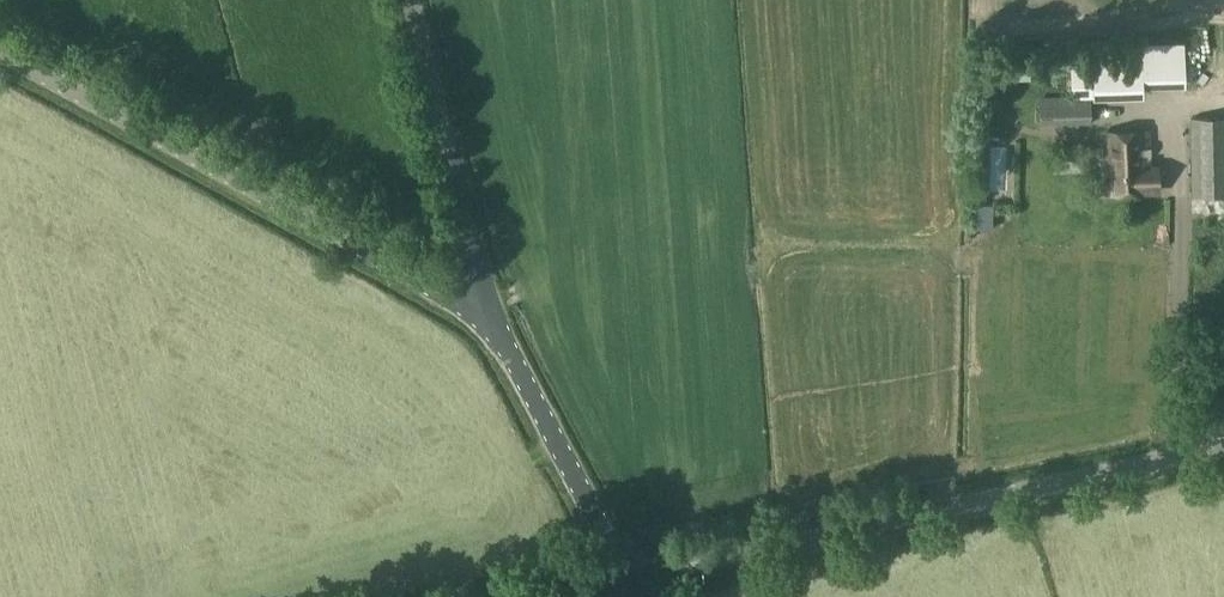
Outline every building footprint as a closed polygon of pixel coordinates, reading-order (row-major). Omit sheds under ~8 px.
[(1041,101),(1041,125),(1094,125),(1093,99),(1144,98),(1143,85),(1170,85),(1168,47),(1123,47),(1124,65),(1070,67),(1071,100),(1041,101)] [(1039,59),(993,60),(993,84),(1039,82),(1039,59)] [(1189,119),(1190,197),(1223,196),(1223,118),(1189,119)] [(1149,133),(1105,134),(1105,193),(1156,193),(1156,168),(1149,168),(1149,133)]
